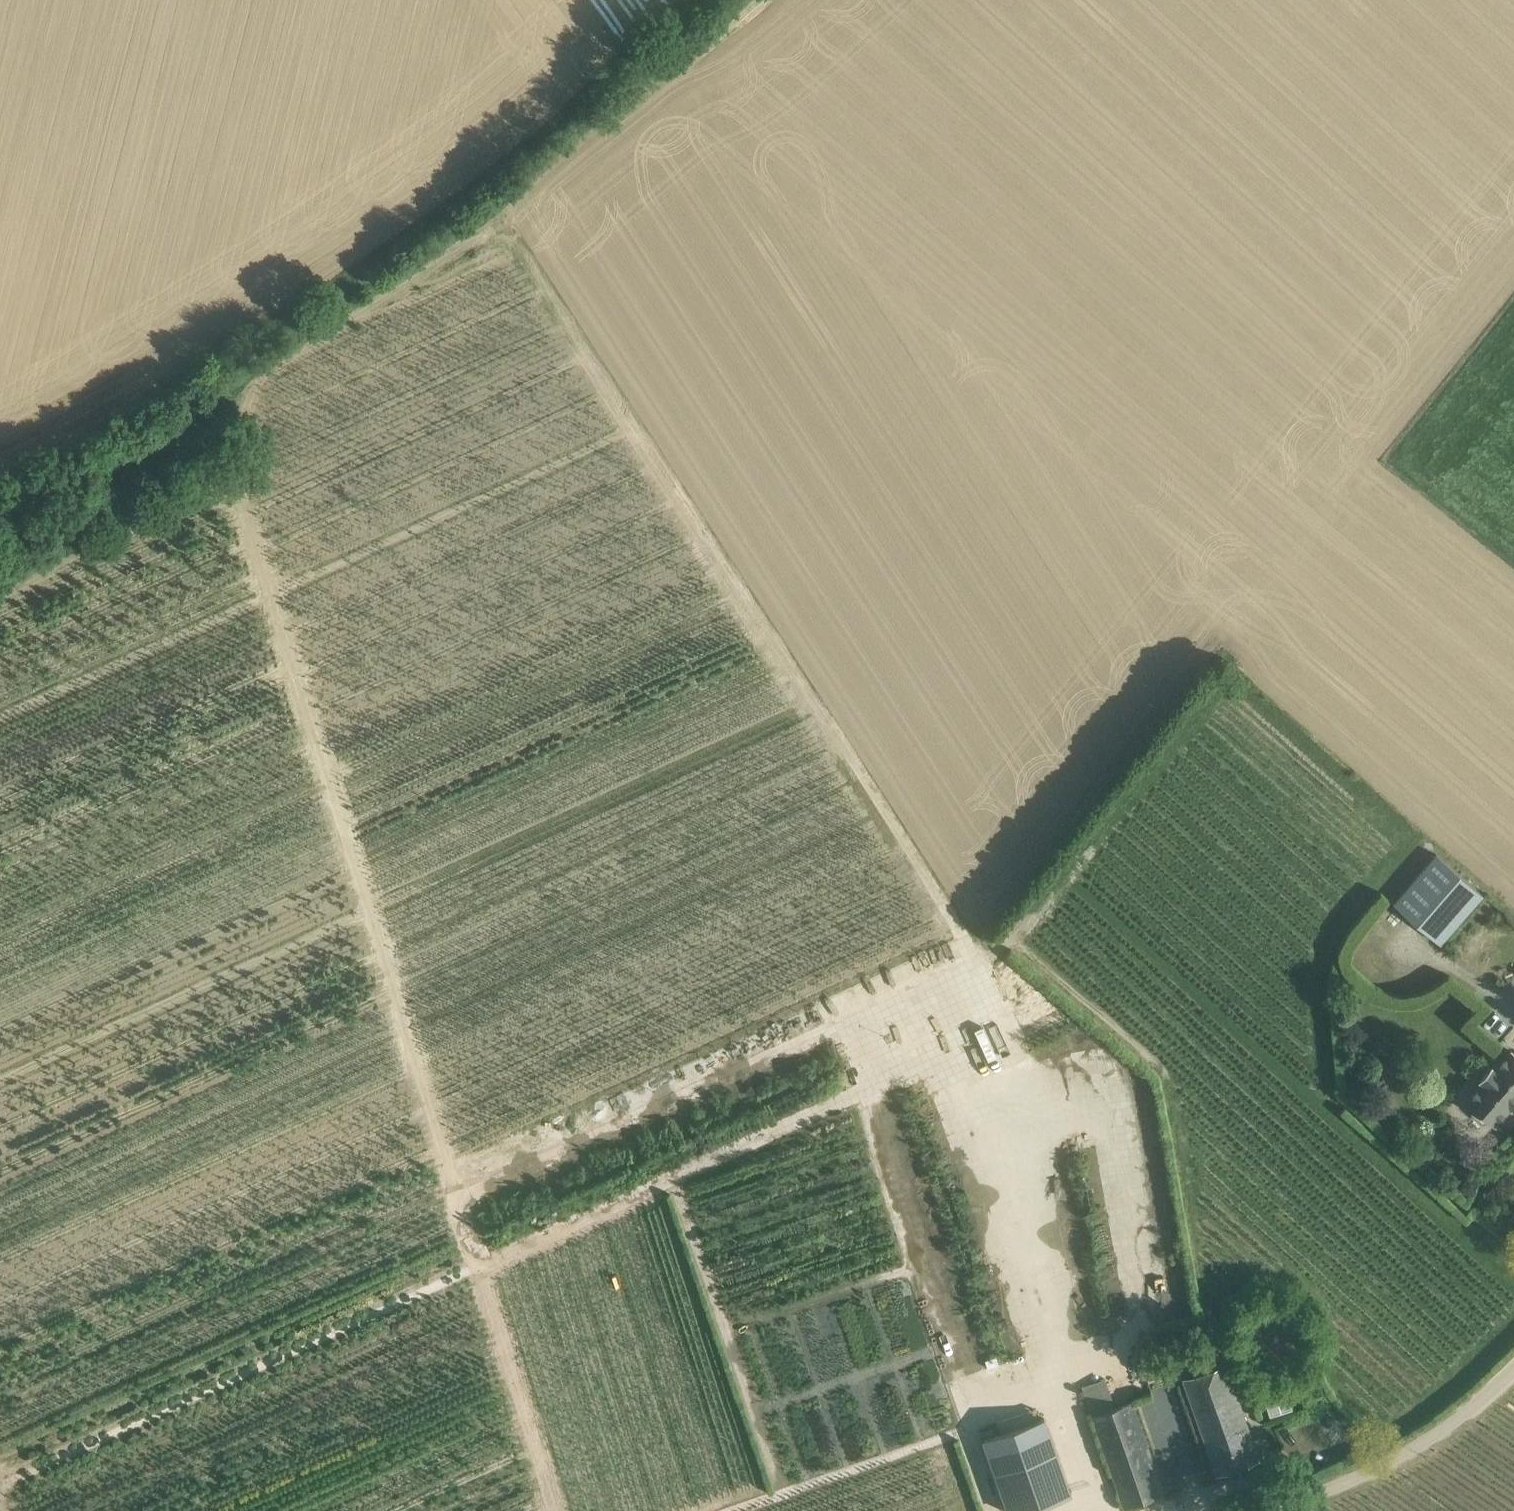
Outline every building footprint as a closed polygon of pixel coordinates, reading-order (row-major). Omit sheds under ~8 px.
[(1485,894),(1437,853),(1394,901),(1442,943),(1485,894)] [(1511,1049),(1495,1068),(1491,1065),(1479,1078),(1483,1082),(1466,1100),(1474,1107),(1472,1109),(1472,1113),(1482,1122),(1485,1121),(1488,1119),(1495,1126),(1513,1106),(1513,1108),(1513,1052),(1511,1049)] [(1226,1363),(1185,1378),(1203,1429),(1244,1414),(1226,1363)] [(1106,1383),(1084,1391),(1125,1506),(1165,1492),(1132,1399),(1115,1405),(1106,1383)] [(1289,1392),(1266,1398),(1271,1413),(1293,1406),(1289,1392)] [(984,1439),(991,1457),(1010,1510),(1019,1510),(1071,1493),(1044,1417),(1043,1418),(1039,1408),(1013,1417),(1001,1421),(1001,1422),(1002,1423),(1005,1431),(984,1439)] [(1259,1458),(1253,1439),(1244,1414),(1203,1429),(1218,1472),(1259,1458)]
